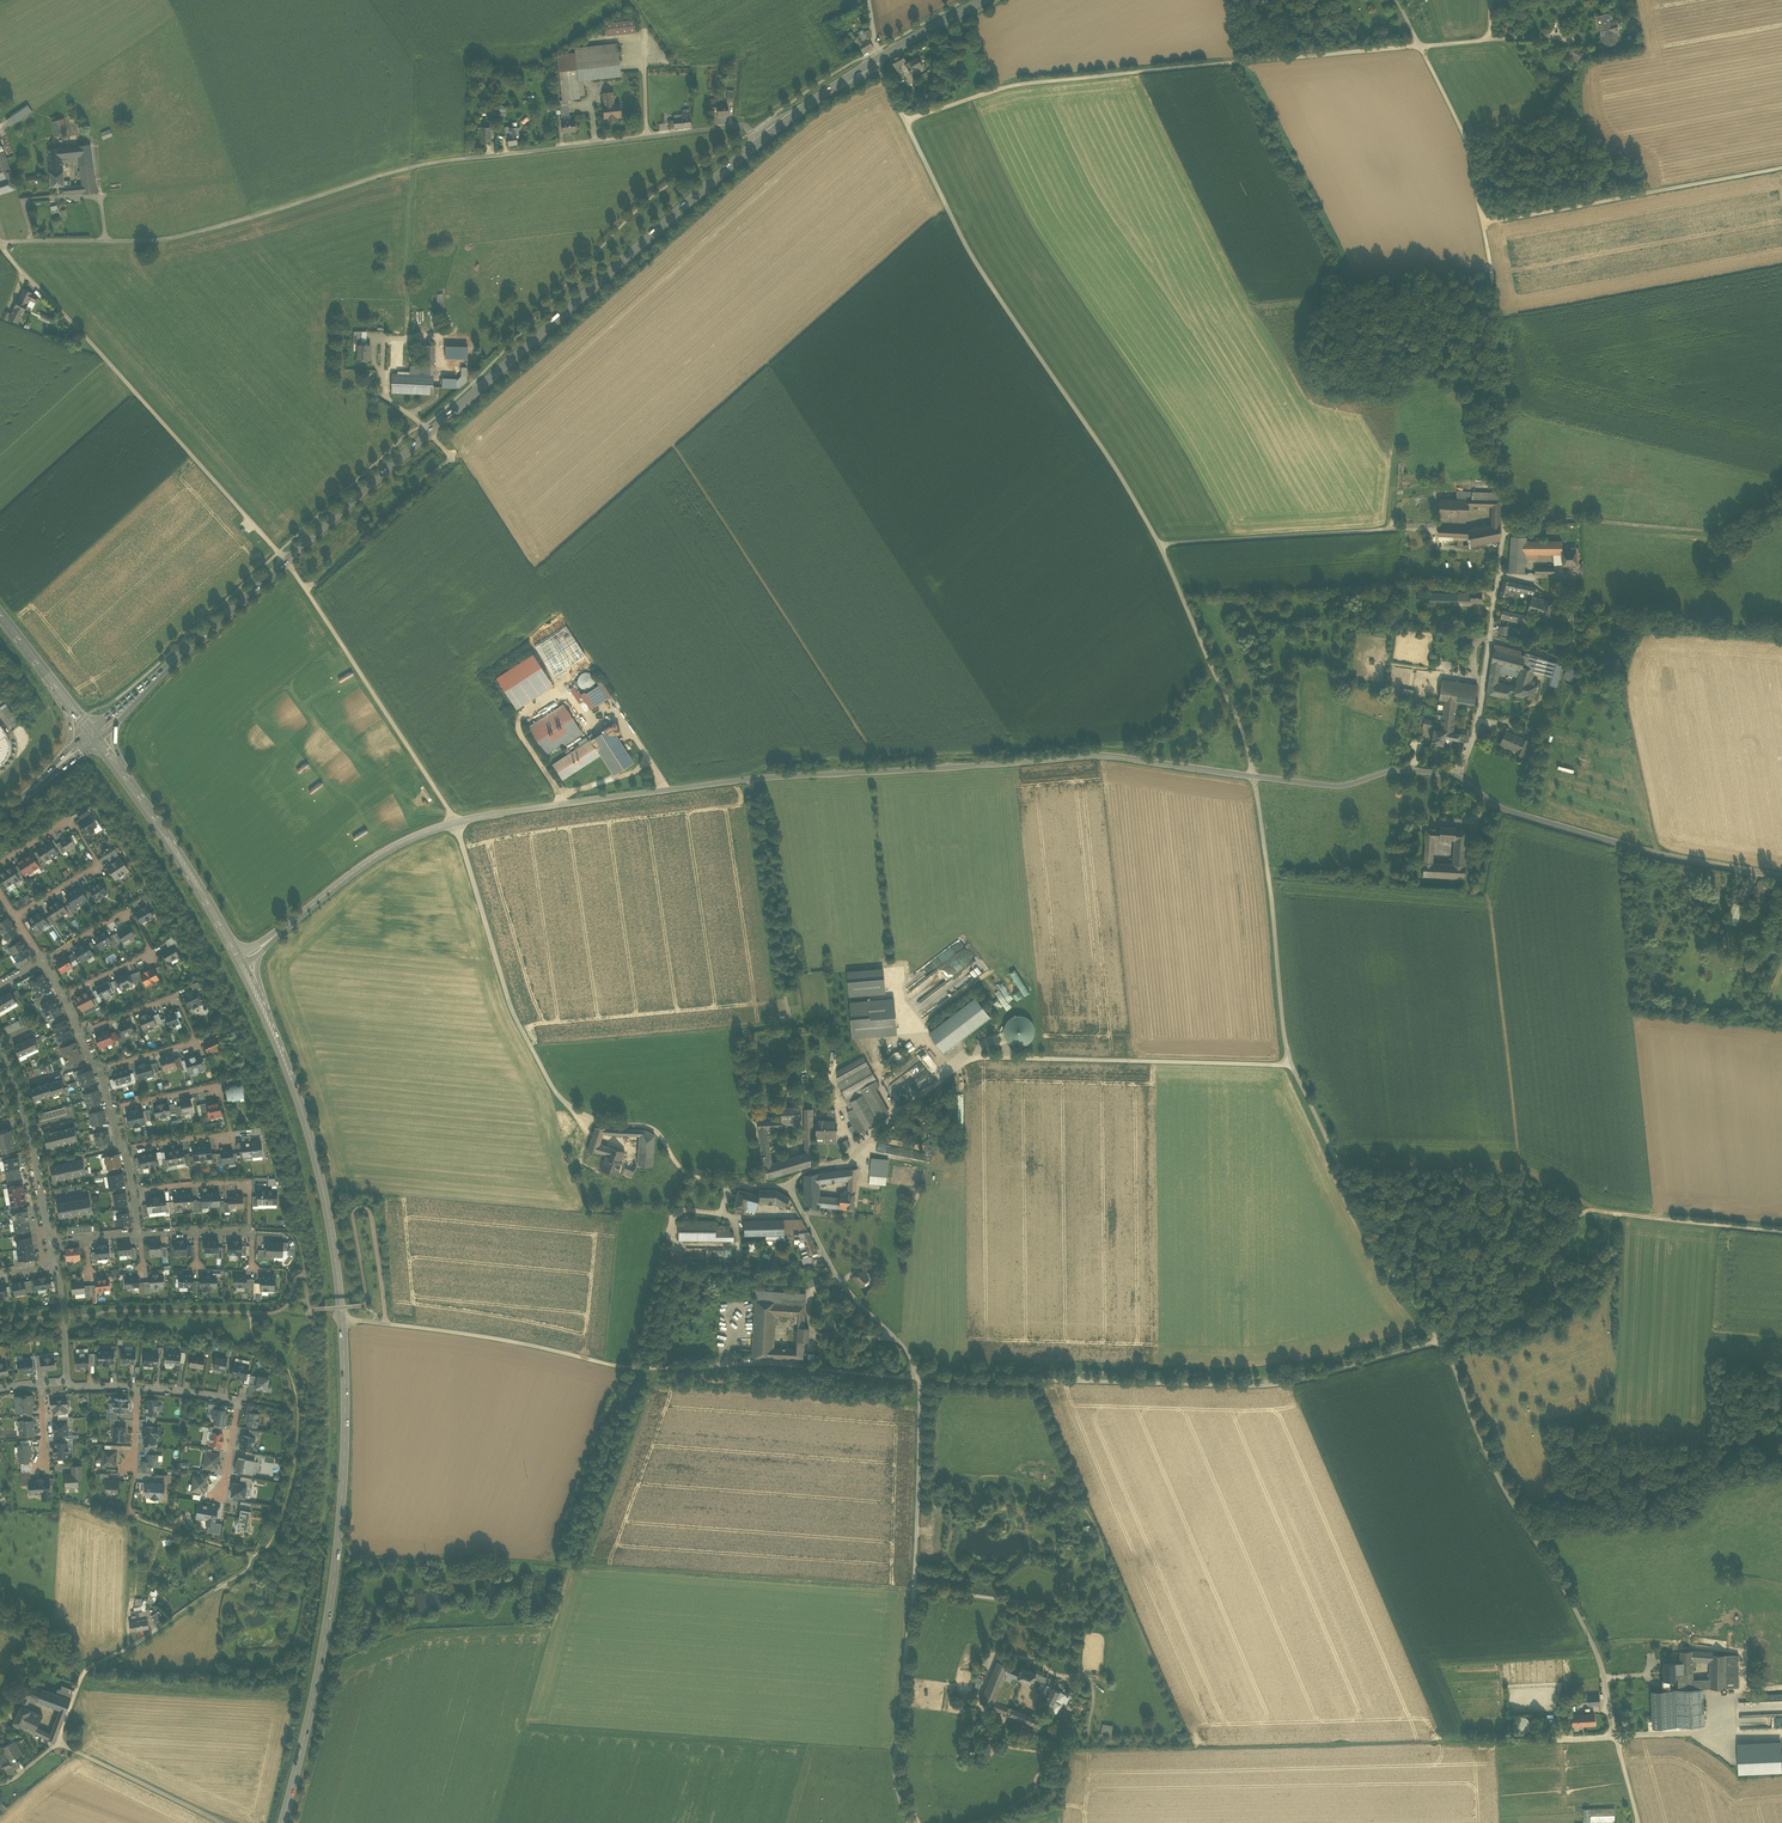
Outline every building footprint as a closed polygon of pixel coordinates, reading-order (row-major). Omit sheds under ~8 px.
[(1602,37),(1604,46),(1616,42),(1614,34),(1613,32),(1611,25),(1608,14),(1596,17),(1602,37)] [(606,24),(607,35),(635,32),(634,21),(606,24)] [(1617,24),(1611,25),(1613,32),(1614,34),(1616,42),(1622,41),(1618,30),(1618,28),(1621,26),(1620,23),(1617,24)] [(859,44),(864,54),(874,48),(868,39),(871,37),(869,29),(864,31),(863,30),(858,33),(860,35),(855,38),(859,44)] [(846,35),(848,40),(854,36),(852,32),(846,35)] [(617,43),(593,46),(594,55),(618,52),(617,43)] [(575,54),(575,57),(594,55),(593,46),(574,48),(575,54)] [(1569,54),(1579,59),(1582,54),(1572,49),(1569,54)] [(618,52),(594,55),(575,57),(577,69),(578,81),(583,81),(621,76),(618,52)] [(557,56),(559,71),(577,69),(575,57),(575,54),(557,56)] [(891,60),(895,67),(900,64),(906,61),(902,54),(897,57),(891,60)] [(910,73),(911,73),(918,69),(913,60),(906,64),(910,73)] [(578,81),(577,69),(559,71),(562,101),(568,100),(580,99),(580,96),(578,81)] [(921,75),(920,73),(913,77),(915,81),(922,78),(920,75),(921,75)] [(936,90),(914,97),(917,104),(939,97),(936,90)] [(608,118),(608,122),(609,122),(609,120),(616,119),(616,117),(620,116),(618,116),(617,105),(619,105),(619,104),(614,105),(612,92),(603,93),(605,106),(603,106),(604,118),(608,118)] [(728,105),(717,106),(717,99),(709,100),(710,110),(717,109),(717,116),(728,115),(728,105)] [(560,101),(562,116),(569,115),(568,100),(562,101),(560,101)] [(28,105),(12,116),(16,122),(32,111),(28,105)] [(674,120),(675,128),(690,126),(689,117),(689,113),(682,114),(683,118),(674,119),(674,120)] [(10,126),(16,122),(12,116),(6,120),(10,126)] [(55,134),(56,137),(68,134),(64,119),(58,120),(57,116),(51,118),(52,122),(55,134)] [(562,122),(563,133),(568,132),(576,131),(575,120),(562,122)] [(481,141),(491,141),(491,127),(481,127),(481,132),(481,141)] [(507,136),(509,146),(517,145),(516,138),(516,136),(516,135),(515,128),(510,129),(510,130),(510,132),(507,132),(507,135),(507,136)] [(101,134),(103,139),(112,135),(110,130),(101,134)] [(79,157),(80,165),(93,163),(91,145),(49,149),(50,172),(63,171),(62,158),(79,157)] [(5,178),(13,176),(7,158),(6,158),(3,149),(0,150),(0,168),(2,167),(5,178)] [(97,192),(93,163),(80,165),(83,186),(75,187),(76,192),(76,193),(83,192),(84,194),(97,192)] [(50,172),(51,187),(63,186),(64,186),(64,182),(63,171),(50,172)] [(13,176),(5,178),(0,179),(0,194),(17,189),(13,176)] [(26,178),(27,184),(38,182),(37,176),(26,178)] [(63,186),(64,194),(72,193),(71,193),(71,187),(71,186),(71,181),(64,182),(64,186),(63,186)] [(50,207),(52,214),(59,212),(57,205),(50,207)] [(24,289),(18,300),(27,305),(30,300),(35,302),(37,296),(24,289)] [(18,300),(13,312),(22,316),(27,305),(18,300)] [(36,302),(35,302),(30,300),(27,305),(33,308),(36,302)] [(18,323),(22,316),(13,312),(10,318),(18,323)] [(353,344),(358,344),(362,344),(362,332),(354,331),(353,344)] [(357,360),(369,361),(370,344),(366,344),(362,344),(358,344),(359,344),(359,351),(358,351),(357,360)] [(435,346),(426,345),(426,367),(434,367),(435,346)] [(419,374),(434,375),(434,367),(426,367),(419,367),(419,374)] [(391,393),(433,395),(434,375),(419,374),(392,373),(391,393)] [(461,376),(457,380),(456,380),(456,388),(460,388),(467,382),(467,376),(461,376)] [(442,387),(456,388),(456,380),(457,380),(457,379),(443,379),(442,387)] [(1456,498),(1456,500),(1441,499),(1440,516),(1456,518),(1467,518),(1468,506),(1468,499),(1472,500),(1472,492),(1457,491),(1456,498)] [(1499,494),(1472,492),(1472,500),(1500,500),(1499,494)] [(1492,506),(1492,518),(1500,519),(1500,507),(1492,506)] [(1492,525),(1469,530),(1469,537),(1471,546),(1499,541),(1500,541),(1500,524),(1492,525)] [(1467,537),(1469,537),(1469,530),(1439,528),(1439,535),(1467,537)] [(1509,572),(1524,573),(1525,559),(1526,541),(1527,537),(1511,536),(1509,572)] [(1536,555),(1554,555),(1562,555),(1561,552),(1562,552),(1561,541),(1543,541),(1543,538),(1537,538),(1537,541),(1532,541),(1532,555),(1536,555)] [(1526,541),(1525,559),(1536,559),(1536,555),(1532,555),(1532,541),(1526,541)] [(1563,564),(1563,566),(1577,565),(1576,550),(1562,552),(1561,552),(1562,555),(1563,564)] [(1563,564),(1562,555),(1554,555),(1555,565),(1563,564)] [(119,562),(107,571),(110,574),(121,565),(119,562)] [(195,585),(198,588),(209,581),(207,577),(195,585)] [(1508,589),(1533,595),(1535,588),(1504,581),(1500,593),(1506,594),(1508,589)] [(1471,603),(1471,602),(1471,593),(1458,592),(1453,591),(1453,594),(1448,594),(1447,602),(1471,603)] [(1471,592),(1471,593),(1471,602),(1482,603),(1482,602),(1482,598),(1482,593),(1471,592)] [(1417,601),(1447,602),(1448,594),(1418,593),(1417,601)] [(1541,618),(1547,620),(1553,602),(1532,596),(1527,612),(1541,616),(1541,618)] [(1576,603),(1566,601),(1563,612),(1570,614),(1573,615),(1576,603)] [(1501,619),(1524,624),(1527,616),(1502,611),(1501,619)] [(534,645),(554,676),(586,656),(565,625),(534,645)] [(1499,634),(1508,635),(1508,627),(1499,626),(1499,634)] [(1494,644),(1494,649),(1524,658),(1526,653),(1494,644)] [(1518,678),(1522,667),(1524,658),(1494,649),(1490,674),(1499,676),(1500,676),(1501,673),(1518,678)] [(1526,653),(1524,658),(1522,667),(1533,670),(1533,672),(1545,675),(1548,660),(1526,653)] [(496,678),(512,703),(549,679),(533,654),(496,678)] [(590,662),(586,656),(554,676),(558,683),(590,662)] [(1564,666),(1548,660),(1545,675),(1551,677),(1559,679),(1561,679),(1564,666)] [(1533,699),(1536,700),(1538,695),(1535,694),(1538,683),(1530,680),(1533,672),(1533,670),(1522,667),(1518,678),(1515,688),(1513,695),(1523,697),(1533,700),(1533,699)] [(1566,683),(1568,685),(1571,685),(1574,685),(1577,683),(1579,681),(1579,678),(1579,675),(1578,672),(1576,670),(1573,669),(1570,669),(1567,670),(1565,672),(1564,675),(1563,678),(1564,681),(1566,683)] [(588,690),(591,688),(594,686),(595,682),(595,679),(593,675),(590,673),(587,672),(583,673),(580,675),(578,678),(578,681),(579,685),(581,688),(584,689),(588,690)] [(1549,685),(1557,687),(1559,679),(1551,677),(1549,685)] [(549,679),(512,703),(517,709),(553,686),(549,679)] [(1487,694),(1512,700),(1513,695),(1515,688),(1497,684),(1498,680),(1489,679),(1487,694)] [(598,685),(607,698),(611,696),(601,680),(597,683),(598,685)] [(1441,686),(1477,691),(1478,685),(1442,680),(1441,686)] [(585,693),(594,707),(607,698),(598,685),(585,693)] [(1457,702),(1475,705),(1477,691),(1441,686),(1439,699),(1444,700),(1457,702)] [(1401,695),(1412,697),(1414,689),(1402,687),(1401,695)] [(581,696),(590,710),(594,707),(585,693),(581,696)] [(1446,727),(1446,732),(1451,733),(1453,731),(1457,702),(1444,700),(1442,722),(1441,727),(1446,727)] [(8,719),(14,715),(5,703),(0,706),(0,707),(8,719)] [(528,727),(545,754),(562,743),(581,731),(563,704),(528,727)] [(1423,727),(1432,729),(1433,721),(1425,719),(1423,727)] [(3,765),(2,763),(5,759),(8,755),(9,750),(9,745),(8,740),(6,736),(8,735),(0,724),(0,767),(3,765)] [(610,727),(594,737),(590,740),(600,755),(613,775),(634,762),(620,742),(610,727)] [(1445,738),(1446,732),(1441,731),(1435,729),(1434,729),(1434,730),(1432,737),(1432,738),(1431,742),(1431,743),(1432,743),(1435,744),(1436,744),(1437,744),(1442,745),(1443,745),(1444,738),(1445,738)] [(581,731),(562,743),(564,745),(582,733),(581,731)] [(1451,733),(1446,732),(1445,738),(1453,739),(1459,741),(1460,735),(1457,734),(1451,733)] [(1459,741),(1469,743),(1470,736),(1461,733),(1460,735),(1459,741)] [(1522,756),(1529,742),(1528,741),(1528,742),(1523,739),(1522,739),(1513,735),(1512,736),(1506,733),(1500,745),(1501,745),(1502,743),(1505,745),(1505,746),(1522,754),(1522,756)] [(578,742),(579,745),(580,746),(588,741),(586,737),(578,742)] [(590,740),(588,741),(580,746),(575,749),(552,764),(562,779),(600,755),(590,740)] [(77,812),(81,819),(90,813),(86,806),(77,812)] [(80,824),(85,833),(89,831),(90,832),(94,830),(93,828),(96,826),(93,821),(95,820),(92,815),(83,820),(84,821),(80,824)] [(1439,839),(1454,840),(1455,830),(1456,828),(1456,827),(1455,827),(1441,826),(1440,826),(1440,827),(1440,830),(1439,838),(1439,839)] [(1433,863),(1434,838),(1435,829),(1434,829),(1427,829),(1426,829),(1425,842),(1424,861),(1424,862),(1433,863)] [(1454,840),(1453,858),(1453,864),(1465,865),(1465,864),(1467,838),(1467,832),(1467,831),(1456,830),(1455,830),(1454,840)] [(73,834),(70,836),(75,844),(78,842),(73,834)] [(75,845),(75,844),(70,836),(69,836),(60,842),(66,851),(75,845)] [(50,841),(43,845),(51,857),(58,853),(55,848),(50,841)] [(60,842),(56,844),(58,846),(62,853),(66,851),(60,842)] [(44,862),(51,857),(43,845),(37,850),(37,851),(43,859),(44,862)] [(106,855),(109,861),(118,855),(115,849),(106,855)] [(34,853),(39,859),(40,861),(43,859),(37,851),(34,853)] [(31,854),(24,858),(32,871),(39,866),(36,861),(31,854)] [(107,866),(116,879),(129,870),(120,857),(107,866)] [(25,875),(32,871),(24,858),(17,862),(19,865),(24,874),(25,875)] [(44,868),(40,861),(39,859),(36,861),(39,866),(41,870),(44,868)] [(1465,866),(1465,865),(1453,864),(1449,864),(1433,863),(1424,862),(1424,863),(1423,875),(1423,876),(1464,879),(1464,878),(1465,866)] [(16,866),(19,872),(21,875),(24,874),(19,865),(16,866)] [(11,866),(5,870),(13,883),(19,879),(16,874),(11,866)] [(13,883),(5,870),(0,874),(0,876),(4,882),(7,887),(13,883)] [(1759,888),(1767,891),(1768,888),(1769,889),(1770,884),(1762,882),(1759,888)] [(99,883),(90,888),(90,889),(94,895),(97,899),(106,894),(106,892),(105,890),(106,888),(104,886),(102,886),(101,883),(99,883)] [(1737,898),(1747,902),(1751,892),(1758,894),(1756,898),(1765,901),(1766,897),(1765,897),(1767,891),(1759,888),(1759,891),(1756,890),(1754,889),(1755,887),(1750,886),(1749,887),(1741,885),(1737,898)] [(79,886),(72,891),(81,904),(84,902),(84,901),(87,899),(84,895),(79,886)] [(90,898),(94,895),(90,889),(90,888),(86,891),(87,893),(90,898)] [(78,906),(81,904),(72,891),(66,895),(71,903),(74,907),(77,906),(78,906)] [(87,899),(89,903),(93,901),(90,898),(87,893),(84,895),(87,899)] [(142,897),(146,903),(152,900),(148,894),(142,897)] [(57,902),(53,904),(61,916),(67,912),(67,911),(64,906),(60,900),(59,899),(57,900),(57,902)] [(68,905),(73,913),(76,911),(74,907),(71,903),(68,905)] [(1744,906),(1733,903),(1726,922),(1737,926),(1744,906)] [(55,919),(61,916),(53,904),(50,906),(49,905),(47,907),(47,908),(51,915),(54,920),(55,919)] [(67,912),(70,916),(73,913),(68,905),(67,904),(64,906),(67,911),(67,912)] [(140,920),(142,922),(153,916),(147,906),(136,913),(138,916),(138,918),(139,919),(140,920)] [(40,911),(34,915),(42,928),(48,924),(45,919),(40,911)] [(36,932),(42,928),(34,915),(27,919),(28,920),(32,926),(35,932),(36,932)] [(51,915),(48,917),(45,919),(48,924),(50,926),(53,924),(54,926),(57,923),(55,919),(54,920),(51,915)] [(1,932),(12,925),(8,918),(3,921),(0,923),(0,930),(1,932)] [(17,932),(12,925),(1,932),(6,939),(13,935),(17,932)] [(118,933),(123,942),(134,935),(129,926),(118,933)] [(97,944),(100,949),(106,946),(105,945),(111,942),(111,941),(108,937),(105,931),(101,933),(101,932),(97,934),(98,935),(94,937),(98,943),(97,944)] [(118,933),(114,935),(119,943),(121,948),(125,945),(123,942),(118,933)] [(114,946),(119,943),(114,935),(113,934),(108,937),(111,941),(111,942),(114,946)] [(165,941),(169,948),(173,945),(177,943),(174,937),(165,941)] [(13,954),(25,947),(21,940),(14,945),(9,948),(13,954)] [(86,942),(90,949),(94,946),(90,940),(86,942)] [(14,945),(11,941),(8,943),(3,946),(6,950),(9,948),(14,945)] [(74,949),(82,961),(93,954),(90,949),(86,942),(74,949)] [(167,962),(169,962),(179,956),(173,945),(169,948),(161,952),(164,956),(163,958),(165,959),(167,962)] [(25,947),(13,954),(17,961),(18,962),(26,956),(30,954),(25,947)] [(66,957),(70,963),(76,960),(72,954),(66,957)] [(14,963),(17,967),(28,960),(26,956),(18,962),(17,961),(14,963)] [(56,962),(62,972),(72,966),(70,963),(66,957),(66,956),(56,962)] [(885,992),(883,968),(848,971),(850,995),(885,992)] [(143,979),(146,985),(150,983),(150,984),(155,982),(154,981),(158,979),(153,969),(149,971),(149,970),(144,972),(145,973),(141,975),(143,979)] [(134,973),(138,981),(143,979),(141,975),(139,971),(134,973)] [(120,986),(121,989),(124,987),(126,988),(129,987),(129,985),(132,983),(129,976),(127,972),(115,978),(116,980),(120,986)] [(134,982),(135,985),(139,982),(134,973),(130,975),(129,976),(132,983),(134,982)] [(22,981),(25,985),(29,982),(36,978),(34,974),(22,981)] [(29,982),(34,989),(46,982),(42,975),(36,978),(29,982)] [(100,996),(100,998),(114,991),(113,990),(109,983),(109,981),(95,988),(96,990),(100,996)] [(50,990),(46,982),(34,989),(37,996),(38,997),(43,994),(50,990)] [(191,985),(194,991),(196,990),(201,988),(198,982),(191,985)] [(188,1005),(189,1008),(192,1007),(194,1007),(197,1006),(198,1004),(201,1003),(200,999),(200,998),(199,994),(197,993),(196,990),(194,991),(192,992),(192,991),(191,991),(192,992),(187,994),(187,993),(187,994),(184,995),(185,999),(184,1000),(186,1004),(188,1005)] [(80,1006),(82,1011),(94,1005),(92,999),(88,991),(75,997),(78,1003),(77,1003),(78,1006),(80,1006)] [(10,992),(4,995),(10,1005),(16,1002),(10,992)] [(33,999),(35,1002),(40,1000),(44,997),(43,994),(38,997),(37,996),(33,999)] [(10,1005),(4,995),(0,998),(0,1002),(4,1009),(10,1005)] [(41,1004),(45,1011),(57,1005),(54,997),(48,1000),(41,1003),(41,1004)] [(94,1005),(96,1009),(100,1007),(96,997),(92,999),(94,1005)] [(850,1002),(853,1038),(897,1034),(894,998),(850,1002)] [(929,1033),(944,1052),(990,1017),(976,998),(929,1033)] [(61,1013),(57,1005),(45,1011),(49,1018),(49,1019),(55,1016),(61,1013)] [(176,1011),(167,1015),(168,1017),(166,1018),(169,1026),(173,1027),(176,1026),(176,1024),(180,1023),(176,1011)] [(147,1028),(148,1030),(152,1028),(151,1026),(156,1024),(152,1016),(151,1013),(147,1015),(147,1014),(142,1016),(143,1017),(139,1018),(143,1029),(147,1028)] [(156,1026),(163,1024),(161,1020),(159,1013),(152,1016),(156,1024),(156,1026)] [(1005,1025),(1004,1031),(1005,1037),(1009,1042),(1014,1045),(1020,1046),(1026,1045),(1030,1041),(1034,1036),(1035,1030),(1034,1025),(1030,1020),(1025,1016),(1019,1015),(1013,1017),(1008,1020),(1005,1025)] [(55,1029),(56,1033),(68,1027),(65,1020),(60,1022),(54,1024),(54,1025),(55,1028),(55,1029)] [(121,1032),(123,1036),(129,1034),(132,1032),(132,1033),(134,1034),(136,1033),(136,1031),(136,1029),(134,1029),(133,1029),(130,1021),(118,1025),(121,1032)] [(72,1035),(68,1027),(56,1033),(58,1036),(59,1036),(60,1040),(66,1038),(72,1035)] [(96,1037),(100,1048),(113,1042),(108,1029),(100,1033),(101,1035),(96,1037)] [(209,1035),(211,1039),(215,1037),(221,1035),(219,1031),(209,1035)] [(33,1037),(27,1040),(31,1051),(38,1048),(33,1037)] [(220,1049),(218,1044),(215,1037),(211,1039),(204,1042),(208,1053),(215,1050),(216,1051),(220,1049)] [(25,1053),(31,1051),(27,1040),(20,1043),(25,1053)] [(19,1056),(25,1053),(20,1043),(14,1046),(19,1056)] [(61,1048),(64,1056),(78,1051),(75,1043),(66,1046),(61,1048)] [(893,1064),(896,1065),(901,1064),(904,1062),(905,1058),(905,1054),(902,1050),(898,1049),(894,1050),(891,1052),(889,1056),(890,1060),(893,1064)] [(81,1059),(78,1051),(64,1056),(67,1064),(73,1062),(81,1059)] [(163,1066),(164,1070),(172,1068),(172,1066),(176,1065),(174,1058),(173,1054),(161,1058),(162,1062),(161,1062),(160,1063),(161,1066),(162,1067),(163,1066)] [(197,1073),(199,1070),(202,1064),(203,1061),(201,1060),(200,1055),(185,1059),(188,1070),(189,1073),(194,1072),(197,1073)] [(838,1077),(838,1084),(869,1067),(865,1058),(863,1056),(837,1071),(838,1077)] [(177,1069),(183,1067),(181,1061),(180,1057),(174,1058),(176,1065),(177,1069)] [(135,1067),(139,1079),(153,1075),(153,1073),(150,1065),(150,1062),(145,1064),(144,1063),(140,1065),(135,1067)] [(150,1065),(153,1073),(159,1071),(156,1063),(150,1065)] [(838,1084),(845,1097),(848,1096),(860,1089),(877,1080),(869,1067),(838,1084)] [(910,1082),(900,1088),(898,1084),(901,1082),(900,1081),(906,1080),(911,1077),(911,1075),(915,1073),(915,1071),(917,1069),(915,1067),(889,1083),(890,1091),(893,1090),(895,1089),(896,1089),(902,1088),(899,1090),(904,1097),(906,1095),(905,1089),(909,1088),(907,1085),(912,1082),(910,1082)] [(116,1078),(118,1084),(130,1080),(128,1074),(130,1074),(128,1068),(124,1070),(124,1069),(117,1071),(118,1071),(113,1073),(114,1078),(116,1078)] [(78,1075),(80,1081),(93,1076),(91,1070),(85,1072),(78,1074),(78,1075)] [(95,1083),(93,1076),(80,1081),(82,1087),(90,1084),(95,1083)] [(226,1080),(228,1087),(236,1085),(234,1077),(226,1080)] [(110,1080),(113,1089),(119,1087),(118,1084),(116,1078),(114,1078),(110,1080)] [(61,1080),(55,1082),(59,1093),(65,1091),(61,1080)] [(877,1080),(860,1089),(863,1094),(879,1122),(879,1123),(887,1118),(891,1114),(876,1088),(880,1086),(877,1080)] [(53,1095),(59,1093),(55,1082),(49,1084),(52,1094),(53,1095)] [(47,1096),(52,1094),(49,1084),(49,1083),(43,1085),(47,1096)] [(226,1087),(229,1101),(244,1097),(240,1084),(236,1085),(228,1087),(226,1087)] [(917,1092),(923,1087),(920,1084),(914,1089),(917,1092)] [(41,1098),(47,1096),(43,1085),(37,1087),(41,1098)] [(34,1100),(41,1098),(37,1087),(31,1089),(34,1100)] [(848,1096),(850,1101),(863,1094),(860,1089),(848,1096)] [(84,1094),(86,1100),(99,1096),(98,1090),(94,1091),(86,1093),(84,1094)] [(879,1122),(863,1094),(850,1101),(854,1108),(861,1121),(866,1129),(879,1122)] [(101,1102),(99,1096),(86,1100),(87,1106),(90,1106),(98,1103),(101,1102)] [(851,1110),(854,1108),(850,1101),(848,1096),(845,1097),(844,1098),(851,1110)] [(182,1106),(183,1113),(184,1113),(185,1113),(191,1112),(193,1111),(190,1098),(181,1100),(182,1106)] [(209,1115),(209,1118),(217,1116),(217,1114),(221,1113),(219,1102),(207,1105),(208,1110),(208,1111),(207,1112),(207,1114),(209,1115)] [(161,1116),(161,1117),(166,1116),(166,1115),(170,1114),(168,1105),(168,1104),(163,1105),(163,1104),(159,1105),(159,1106),(154,1107),(155,1110),(154,1110),(155,1114),(156,1113),(156,1117),(161,1116)] [(170,1115),(176,1114),(175,1107),(174,1104),(168,1105),(170,1114),(170,1115)] [(182,1106),(175,1107),(176,1114),(177,1116),(184,1114),(184,1113),(183,1113),(182,1106)] [(781,1120),(781,1127),(799,1126),(799,1106),(780,1107),(781,1120)] [(853,1125),(858,1134),(866,1129),(861,1121),(854,1108),(851,1110),(848,1111),(849,1116),(854,1125),(853,1125)] [(134,1125),(134,1126),(140,1125),(140,1124),(145,1123),(142,1109),(127,1112),(128,1115),(126,1116),(128,1123),(129,1123),(130,1126),(134,1125)] [(804,1109),(805,1153),(810,1151),(813,1118),(813,1109),(804,1109)] [(89,1113),(91,1119),(105,1116),(103,1110),(98,1111),(90,1113),(89,1113)] [(106,1122),(105,1116),(91,1119),(92,1126),(101,1124),(106,1122)] [(837,1117),(836,1117),(828,1116),(828,1117),(829,1121),(829,1137),(827,1137),(827,1141),(828,1141),(836,1141),(837,1141),(836,1117),(837,1117)] [(903,1125),(921,1137),(926,1130),(907,1118),(903,1125)] [(827,1137),(829,1137),(829,1121),(823,1121),(823,1119),(818,1119),(818,1121),(816,1121),(815,1137),(827,1137)] [(757,1121),(762,1153),(770,1152),(766,1128),(781,1127),(781,1120),(757,1121)] [(853,1136),(853,1137),(858,1134),(853,1125),(848,1128),(853,1136)] [(69,1129),(67,1129),(70,1141),(78,1140),(74,1127),(69,1128),(69,1129)] [(603,1134),(639,1136),(639,1130),(605,1128),(604,1128),(596,1127),(595,1127),(593,1133),(603,1134)] [(62,1143),(70,1141),(67,1129),(65,1130),(65,1129),(59,1131),(62,1143)] [(3,1152),(15,1149),(13,1141),(14,1141),(11,1130),(0,1133),(0,1147),(2,1147),(3,1152)] [(94,1133),(95,1139),(109,1136),(108,1130),(106,1130),(97,1132),(94,1133)] [(645,1130),(639,1130),(639,1136),(637,1165),(653,1166),(654,1135),(645,1130)] [(55,1145),(62,1143),(59,1131),(53,1132),(53,1133),(52,1133),(55,1145)] [(47,1147),(55,1145),(52,1133),(50,1134),(50,1133),(44,1134),(47,1147)] [(111,1143),(109,1136),(95,1139),(97,1146),(98,1145),(107,1143),(111,1143)] [(599,1144),(601,1139),(592,1137),(587,1150),(605,1155),(605,1153),(611,1155),(609,1161),(621,1165),(623,1158),(625,1152),(599,1144)] [(261,1140),(250,1141),(251,1142),(252,1156),(262,1155),(261,1140)] [(840,1143),(843,1150),(850,1146),(846,1140),(840,1143)] [(242,1143),(243,1157),(244,1157),(252,1156),(251,1142),(242,1143)] [(210,1145),(202,1146),(203,1159),(207,1158),(212,1158),(211,1154),(210,1145)] [(194,1160),(203,1159),(202,1146),(193,1147),(194,1155),(194,1160)] [(183,1148),(174,1149),(177,1164),(185,1162),(186,1162),(184,1154),(183,1148)] [(221,1153),(222,1162),(229,1162),(229,1161),(234,1160),(233,1155),(232,1153),(232,1148),(227,1149),(227,1150),(221,1151),(221,1153)] [(168,1165),(177,1164),(174,1149),(165,1151),(166,1158),(167,1165),(168,1165)] [(809,1166),(810,1151),(805,1153),(771,1162),(764,1164),(766,1178),(809,1166)] [(156,1152),(148,1154),(150,1166),(158,1165),(157,1160),(156,1152)] [(600,1170),(616,1176),(617,1175),(616,1175),(617,1172),(618,1169),(619,1170),(620,1166),(621,1165),(609,1161),(611,1155),(605,1153),(605,1155),(603,1161),(604,1161),(603,1163),(602,1162),(602,1163),(603,1163),(601,1169),(600,1169),(600,1170)] [(107,1164),(108,1168),(118,1166),(121,1166),(118,1154),(105,1157),(106,1159),(105,1161),(105,1163),(107,1164)] [(141,1168),(150,1166),(148,1154),(138,1156),(139,1157),(141,1168)] [(4,1160),(6,1170),(19,1167),(17,1157),(10,1159),(4,1160)] [(620,1166),(624,1168),(634,1171),(636,1166),(636,1165),(623,1160),(624,1158),(623,1158),(621,1165),(620,1166)] [(887,1177),(888,1159),(872,1158),(870,1176),(887,1177)] [(85,1172),(83,1160),(75,1161),(77,1174),(85,1172)] [(77,1174),(75,1161),(67,1163),(69,1176),(77,1174)] [(69,1176),(67,1163),(59,1165),(61,1178),(69,1176)] [(61,1178),(59,1165),(51,1166),(53,1179),(61,1178)] [(104,1173),(105,1176),(108,1176),(116,1174),(115,1171),(119,1170),(118,1166),(108,1168),(108,1172),(104,1173)] [(6,1170),(8,1179),(11,1179),(21,1176),(19,1167),(6,1170)] [(631,1178),(634,1171),(624,1168),(621,1174),(631,1178)] [(858,1168),(850,1169),(849,1180),(848,1181),(856,1182),(858,1168)] [(817,1184),(849,1180),(850,1169),(819,1173),(817,1173),(817,1184)] [(108,1176),(110,1187),(124,1185),(122,1173),(116,1174),(108,1176)] [(805,1205),(818,1206),(818,1202),(818,1196),(817,1184),(817,1173),(804,1175),(805,1205)] [(869,1183),(886,1184),(887,1177),(870,1176),(869,1183)] [(8,1188),(10,1196),(25,1194),(23,1185),(16,1186),(8,1187),(8,1188)] [(258,1203),(267,1203),(266,1190),(257,1190),(257,1196),(258,1203)] [(277,1203),(276,1190),(266,1190),(267,1203),(277,1203)] [(743,1213),(754,1215),(758,1202),(759,1196),(743,1192),(743,1191),(738,1190),(733,1207),(744,1210),(744,1213),(743,1213)] [(775,1202),(784,1207),(789,1198),(775,1190),(759,1190),(759,1196),(758,1202),(775,1202)] [(839,1197),(839,1202),(838,1208),(853,1210),(855,1193),(848,1192),(847,1192),(847,1191),(844,1190),(843,1193),(840,1193),(839,1197)] [(113,1194),(115,1201),(117,1202),(118,1206),(127,1204),(125,1192),(119,1193),(113,1194)] [(207,1207),(211,1206),(210,1192),(201,1193),(202,1201),(202,1207),(203,1207),(207,1207)] [(219,1192),(210,1192),(211,1206),(220,1206),(220,1200),(219,1192)] [(193,1193),(183,1194),(184,1206),(193,1206),(194,1206),(193,1200),(193,1193)] [(26,1202),(25,1194),(10,1196),(11,1204),(11,1205),(17,1203),(18,1205),(19,1204),(19,1203),(26,1202)] [(175,1207),(184,1206),(183,1194),(174,1195),(175,1207)] [(165,1195),(156,1196),(157,1211),(166,1210),(165,1202),(165,1195)] [(149,1212),(157,1211),(156,1196),(147,1197),(148,1204),(148,1212),(149,1212)] [(229,1202),(229,1207),(230,1207),(237,1207),(243,1207),(243,1196),(229,1197),(229,1202)] [(839,1197),(818,1196),(818,1202),(830,1203),(830,1201),(835,1201),(834,1208),(836,1208),(836,1202),(839,1202),(839,1197)] [(81,1199),(84,1212),(92,1211),(90,1198),(81,1199)] [(73,1201),(76,1214),(84,1212),(81,1199),(73,1201)] [(65,1202),(68,1215),(76,1214),(73,1201),(65,1202)] [(57,1204),(60,1217),(68,1215),(65,1202),(57,1204)] [(27,1211),(20,1212),(13,1213),(14,1223),(29,1220),(27,1211)] [(117,1214),(118,1220),(115,1221),(115,1225),(118,1225),(130,1223),(128,1213),(122,1213),(117,1214)] [(16,1231),(23,1230),(30,1229),(29,1220),(14,1223),(11,1223),(12,1232),(16,1231)] [(729,1225),(715,1225),(715,1221),(679,1220),(679,1240),(715,1240),(733,1240),(733,1232),(729,1232),(729,1225)] [(743,1221),(744,1235),(784,1234),(784,1233),(783,1221),(783,1220),(743,1221)] [(808,1231),(801,1220),(783,1221),(784,1233),(788,1232),(790,1232),(803,1232),(808,1231)] [(808,1231),(803,1232),(803,1237),(805,1245),(806,1247),(807,1250),(808,1253),(815,1250),(808,1231)] [(805,1245),(803,1237),(794,1238),(794,1244),(798,1244),(799,1248),(805,1245)] [(32,1238),(24,1239),(17,1240),(18,1249),(33,1247),(32,1238)] [(180,1253),(180,1254),(187,1254),(187,1245),(187,1240),(183,1240),(182,1240),(182,1241),(180,1241),(180,1240),(179,1240),(179,1241),(174,1241),(175,1253),(180,1253)] [(218,1252),(218,1247),(218,1240),(205,1240),(205,1252),(218,1252)] [(149,1242),(150,1253),(162,1252),(162,1247),(161,1241),(149,1242)] [(229,1255),(237,1255),(237,1253),(241,1253),(242,1253),(242,1245),(242,1241),(238,1241),(237,1241),(235,1241),(234,1241),(230,1241),(229,1255)] [(266,1256),(274,1256),(275,1242),(266,1241),(266,1250),(265,1256),(266,1256)] [(118,1243),(119,1255),(131,1254),(132,1254),(131,1248),(130,1242),(118,1243)] [(283,1242),(275,1242),(274,1256),(282,1256),(283,1250),(283,1242)] [(96,1252),(97,1259),(110,1257),(109,1245),(104,1245),(100,1245),(100,1246),(96,1246),(96,1252)] [(19,1259),(19,1260),(25,1259),(28,1259),(34,1258),(33,1247),(18,1249),(19,1259)] [(73,1259),(75,1261),(80,1258),(79,1248),(74,1248),(69,1248),(69,1249),(66,1249),(66,1255),(67,1260),(73,1259)] [(801,1259),(803,1265),(812,1262),(810,1256),(809,1256),(803,1258),(801,1259)] [(860,1270),(863,1272),(868,1267),(864,1262),(858,1267),(860,1270)] [(852,1277),(860,1286),(868,1279),(863,1272),(860,1270),(852,1277)] [(154,1286),(155,1287),(164,1286),(163,1274),(158,1275),(158,1274),(154,1274),(154,1275),(149,1276),(150,1282),(150,1286),(151,1286),(154,1286)] [(193,1286),(193,1280),(193,1274),(182,1274),(179,1274),(179,1276),(179,1286),(193,1286)] [(235,1286),(246,1286),(246,1279),(246,1275),(236,1274),(235,1286)] [(203,1290),(210,1290),(210,1287),(217,1287),(217,1277),(212,1278),(212,1276),(210,1275),(201,1275),(201,1287),(203,1287),(203,1290)] [(262,1290),(274,1290),(275,1276),(261,1275),(261,1283),(261,1290),(262,1290)] [(126,1287),(134,1286),(139,1286),(139,1282),(138,1276),(125,1277),(126,1287)] [(35,1279),(37,1289),(51,1286),(50,1281),(50,1277),(45,1278),(45,1277),(40,1277),(40,1279),(35,1279)] [(101,1290),(102,1291),(105,1290),(106,1289),(110,1289),(109,1287),(110,1286),(110,1284),(109,1283),(108,1278),(95,1280),(96,1285),(96,1290),(97,1290),(101,1290)] [(24,1281),(26,1292),(33,1291),(31,1280),(24,1281)] [(13,1284),(15,1294),(26,1292),(24,1281),(18,1282),(18,1283),(13,1284)] [(72,1282),(73,1293),(85,1292),(84,1285),(84,1281),(72,1282)] [(253,1293),(262,1293),(262,1290),(261,1290),(261,1283),(254,1283),(254,1290),(253,1293)] [(755,1290),(755,1301),(775,1302),(805,1304),(806,1293),(755,1290)] [(772,1347),(774,1315),(775,1302),(755,1301),(752,1356),(772,1357),(772,1347)] [(805,1304),(775,1302),(774,1315),(794,1316),(798,1316),(798,1312),(805,1313),(805,1304)] [(808,1327),(804,1327),(797,1326),(797,1332),(795,1333),(795,1336),(797,1336),(796,1340),(803,1340),(808,1341),(808,1327)] [(796,1349),(785,1348),(785,1358),(802,1359),(803,1340),(796,1340),(796,1349)] [(103,1364),(109,1364),(109,1362),(113,1362),(113,1357),(113,1350),(112,1350),(99,1350),(99,1362),(103,1362),(103,1364)] [(122,1354),(122,1362),(127,1362),(127,1363),(130,1364),(130,1363),(136,1363),(136,1352),(133,1352),(133,1351),(124,1351),(124,1354),(122,1354)] [(170,1364),(175,1364),(176,1362),(180,1362),(181,1354),(173,1353),(174,1352),(167,1351),(166,1361),(170,1362),(170,1364)] [(80,1354),(76,1354),(77,1368),(80,1368),(85,1368),(89,1368),(89,1364),(88,1353),(85,1353),(85,1352),(80,1352),(80,1354)] [(144,1364),(158,1365),(158,1357),(159,1354),(158,1354),(145,1353),(144,1364)] [(190,1366),(203,1368),(205,1357),(191,1355),(190,1366)] [(47,1369),(47,1370),(50,1370),(50,1369),(55,1369),(54,1363),(55,1363),(54,1357),(50,1358),(50,1357),(45,1358),(41,1359),(41,1365),(42,1364),(42,1370),(47,1369)] [(216,1357),(213,1368),(225,1370),(227,1359),(216,1357)] [(19,1369),(20,1372),(33,1371),(33,1370),(32,1359),(28,1360),(28,1359),(22,1359),(22,1360),(19,1361),(19,1364),(17,1366),(17,1368),(19,1369)] [(245,1379),(246,1375),(249,1365),(235,1362),(232,1376),(245,1379)] [(8,1374),(6,1363),(3,1364),(2,1363),(0,1363),(0,1376),(8,1374)] [(250,1376),(248,1385),(256,1387),(258,1376),(251,1375),(250,1376)] [(255,1388),(266,1390),(268,1382),(266,1382),(267,1377),(258,1375),(258,1376),(256,1387),(255,1388)] [(17,1404),(18,1413),(21,1412),(24,1412),(24,1409),(31,1409),(32,1409),(33,1407),(32,1397),(31,1395),(17,1396),(15,1398),(16,1402),(17,1404)] [(117,1411),(127,1412),(127,1408),(128,1408),(129,1408),(129,1403),(128,1403),(128,1399),(115,1398),(115,1402),(114,1402),(113,1402),(113,1407),(114,1407),(114,1411),(117,1411)] [(51,1400),(51,1405),(54,1405),(54,1407),(54,1414),(58,1414),(61,1413),(61,1412),(66,1412),(65,1407),(67,1407),(67,1399),(51,1400)] [(155,1415),(156,1415),(157,1410),(157,1405),(157,1400),(146,1400),(146,1414),(155,1415)] [(214,1423),(225,1425),(226,1419),(224,1418),(225,1410),(217,1409),(213,1408),(211,1417),(215,1418),(214,1423)] [(107,1419),(117,1419),(117,1411),(114,1411),(107,1411),(107,1419)] [(69,1420),(69,1417),(68,1412),(66,1412),(61,1412),(61,1413),(58,1414),(58,1417),(58,1421),(67,1421),(69,1421),(69,1420)] [(247,1424),(256,1426),(259,1414),(254,1413),(250,1412),(249,1414),(246,1414),(245,1421),(248,1421),(247,1424)] [(146,1422),(154,1422),(155,1415),(146,1414),(146,1422)] [(20,1430),(20,1435),(34,1435),(34,1420),(23,1421),(19,1421),(20,1427),(23,1427),(23,1429),(20,1430)] [(55,1432),(55,1436),(59,1435),(66,1435),(68,1435),(67,1421),(58,1421),(54,1421),(54,1425),(54,1427),(56,1427),(56,1429),(55,1430),(55,1432)] [(114,1440),(125,1440),(126,1435),(125,1435),(125,1432),(126,1432),(126,1427),(119,1427),(113,1426),(113,1435),(114,1435),(114,1440)] [(159,1430),(158,1428),(156,1428),(156,1427),(145,1426),(145,1431),(144,1431),(143,1438),(144,1438),(144,1442),(148,1443),(155,1443),(155,1433),(157,1433),(159,1432),(159,1430)] [(249,1429),(248,1436),(254,1437),(259,1438),(260,1431),(249,1429)] [(213,1431),(213,1432),(212,1436),(211,1436),(210,1440),(211,1440),(210,1445),(214,1445),(220,1446),(223,1433),(219,1433),(213,1431)] [(242,1435),(240,1447),(252,1449),(254,1437),(248,1436),(242,1435)] [(56,1453),(56,1458),(68,1457),(68,1452),(69,1452),(69,1447),(67,1447),(67,1442),(59,1443),(55,1443),(55,1448),(56,1453)] [(20,1460),(30,1460),(30,1455),(31,1455),(31,1449),(29,1449),(29,1445),(21,1445),(19,1445),(19,1447),(19,1451),(20,1460)] [(96,1464),(116,1465),(117,1450),(111,1449),(105,1449),(102,1449),(102,1460),(97,1460),(96,1464)] [(203,1467),(217,1469),(218,1464),(219,1461),(220,1454),(211,1452),(206,1452),(203,1467)] [(246,1452),(244,1459),(255,1460),(256,1454),(246,1452)] [(142,1470),(151,1470),(151,1465),(157,1466),(158,1454),(155,1454),(148,1454),(147,1461),(143,1461),(142,1470)] [(238,1458),(238,1461),(236,1467),(236,1470),(252,1473),(255,1460),(244,1459),(238,1458)] [(72,1466),(73,1474),(81,1474),(81,1466),(72,1466)] [(20,1471),(21,1485),(30,1484),(29,1481),(31,1481),(30,1471),(21,1471),(20,1471)] [(65,1474),(66,1486),(70,1486),(74,1486),(78,1486),(77,1478),(81,1478),(81,1474),(73,1474),(65,1474)] [(192,1490),(204,1492),(207,1478),(201,1477),(194,1476),(192,1490)] [(246,1485),(250,1486),(251,1478),(241,1477),(240,1484),(246,1485)] [(42,1492),(43,1499),(51,1499),(50,1485),(50,1480),(43,1480),(43,1478),(37,1478),(37,1480),(31,1481),(29,1481),(30,1484),(30,1493),(42,1492)] [(106,1491),(117,1492),(118,1487),(119,1487),(119,1480),(109,1479),(105,1479),(105,1486),(107,1486),(106,1491)] [(152,1497),(155,1497),(156,1483),(147,1482),(146,1496),(151,1496),(152,1497)] [(165,1483),(156,1483),(155,1497),(158,1497),(159,1496),(164,1497),(165,1483)] [(244,1497),(244,1494),(246,1488),(246,1485),(240,1484),(234,1483),(231,1495),(244,1497)] [(239,1508),(250,1510),(251,1502),(241,1500),(239,1508)] [(208,1524),(214,1525),(214,1522),(215,1520),(218,1506),(199,1503),(196,1515),(202,1516),(201,1518),(202,1518),(207,1519),(206,1524),(208,1524)] [(250,1510),(239,1508),(238,1512),(240,1513),(239,1516),(237,1516),(236,1522),(240,1522),(239,1528),(248,1530),(249,1523),(251,1510),(250,1510)] [(207,1531),(220,1533),(221,1523),(214,1522),(214,1525),(208,1524),(207,1531)] [(152,1616),(156,1623),(162,1619),(157,1612),(152,1616)] [(1692,1666),(1692,1660),(1692,1650),(1680,1651),(1680,1662),(1674,1662),(1675,1673),(1692,1673),(1692,1670),(1695,1670),(1695,1666),(1692,1666)] [(1692,1660),(1712,1662),(1712,1661),(1714,1661),(1715,1654),(1715,1652),(1692,1650),(1692,1660)] [(1727,1655),(1715,1654),(1714,1661),(1712,1661),(1712,1662),(1711,1679),(1711,1688),(1727,1687),(1727,1655)] [(1727,1655),(1727,1687),(1739,1687),(1739,1654),(1727,1655)] [(1018,1679),(1019,1676),(1021,1670),(998,1661),(980,1703),(1012,1716),(1015,1709),(1006,1705),(1017,1679),(1018,1679)] [(1663,1680),(1669,1680),(1675,1679),(1675,1673),(1674,1662),(1670,1662),(1663,1663),(1663,1679),(1663,1680)] [(26,1667),(17,1663),(13,1671),(22,1675),(26,1667)] [(1033,1682),(1035,1678),(1037,1673),(1022,1667),(1021,1670),(1019,1676),(1033,1682)] [(1056,1682),(1037,1673),(1035,1678),(1042,1682),(1040,1686),(1044,1689),(1043,1691),(1042,1691),(1041,1693),(1041,1694),(1039,1699),(1044,1702),(1052,1687),(1053,1687),(1055,1683),(1056,1684),(1056,1683),(1055,1682),(1056,1682)] [(1693,1679),(1692,1673),(1675,1673),(1675,1679),(1678,1678),(1678,1690),(1693,1689),(1693,1682),(1693,1679)] [(1705,1684),(1706,1688),(1711,1688),(1711,1679),(1693,1679),(1693,1682),(1697,1682),(1697,1681),(1698,1682),(1701,1682),(1701,1684),(1705,1684)] [(31,1684),(42,1688),(43,1684),(33,1680),(31,1684)] [(1669,1680),(1663,1680),(1661,1680),(1662,1689),(1670,1689),(1669,1680)] [(36,1701),(60,1710),(66,1712),(71,1699),(60,1695),(42,1688),(31,1684),(25,1697),(24,1701),(24,1700),(28,1702),(29,1701),(30,1699),(36,1701)] [(61,1690),(43,1684),(42,1688),(60,1695),(61,1690)] [(63,1685),(61,1690),(60,1695),(71,1699),(74,1690),(63,1685)] [(1051,1706),(1052,1707),(1052,1706),(1055,1701),(1056,1700),(1060,1692),(1060,1691),(1053,1687),(1052,1687),(1044,1702),(1050,1706),(1051,1706)] [(1702,1688),(1696,1689),(1697,1725),(1704,1725),(1703,1688),(1702,1688)] [(1676,1726),(1697,1725),(1696,1689),(1693,1689),(1678,1690),(1675,1690),(1676,1726)] [(1675,1690),(1651,1691),(1652,1727),(1676,1726),(1675,1690)] [(1066,1695),(1060,1692),(1056,1700),(1062,1703),(1066,1695)] [(1575,1704),(1588,1703),(1587,1695),(1574,1696),(1575,1704)] [(1588,1703),(1588,1705),(1600,1704),(1599,1695),(1587,1695),(1588,1703)] [(1061,1705),(1055,1701),(1052,1706),(1052,1707),(1051,1706),(1050,1706),(1049,1708),(1049,1709),(1052,1710),(1056,1713),(1061,1705)] [(1760,1701),(1739,1702),(1740,1715),(1760,1714),(1760,1701)] [(13,1722),(21,1727),(22,1727),(31,1710),(27,1708),(27,1707),(26,1707),(21,1705),(13,1722)] [(1012,1716),(1040,1728),(1043,1721),(1015,1709),(1012,1716)] [(55,1743),(57,1737),(56,1737),(51,1735),(51,1734),(37,1727),(43,1716),(31,1710),(22,1727),(55,1743)] [(60,1710),(52,1730),(58,1732),(59,1733),(66,1712),(60,1710)] [(1572,1714),(1573,1725),(1595,1724),(1594,1713),(1572,1714)] [(1538,1719),(1539,1729),(1558,1729),(1557,1718),(1538,1719)] [(1113,1726),(1103,1724),(1101,1732),(1101,1734),(1111,1736),(1112,1732),(1113,1726)] [(8,1761),(9,1761),(22,1753),(15,1741),(2,1748),(8,1761)] [(969,1754),(972,1755),(978,1751),(979,1747),(972,1745),(969,1754)] [(1781,1771),(1781,1763),(1781,1747),(1738,1748),(1739,1772),(1781,1771)] [(5,1769),(10,1767),(7,1761),(1,1764),(0,1762),(0,1771),(5,1769)] [(11,1765),(11,1766),(10,1767),(5,1769),(10,1778),(12,1777),(16,1774),(14,1770),(20,1767),(17,1762),(11,1765)] [(1590,1808),(1590,1822),(1615,1821),(1614,1807),(1590,1808)]
